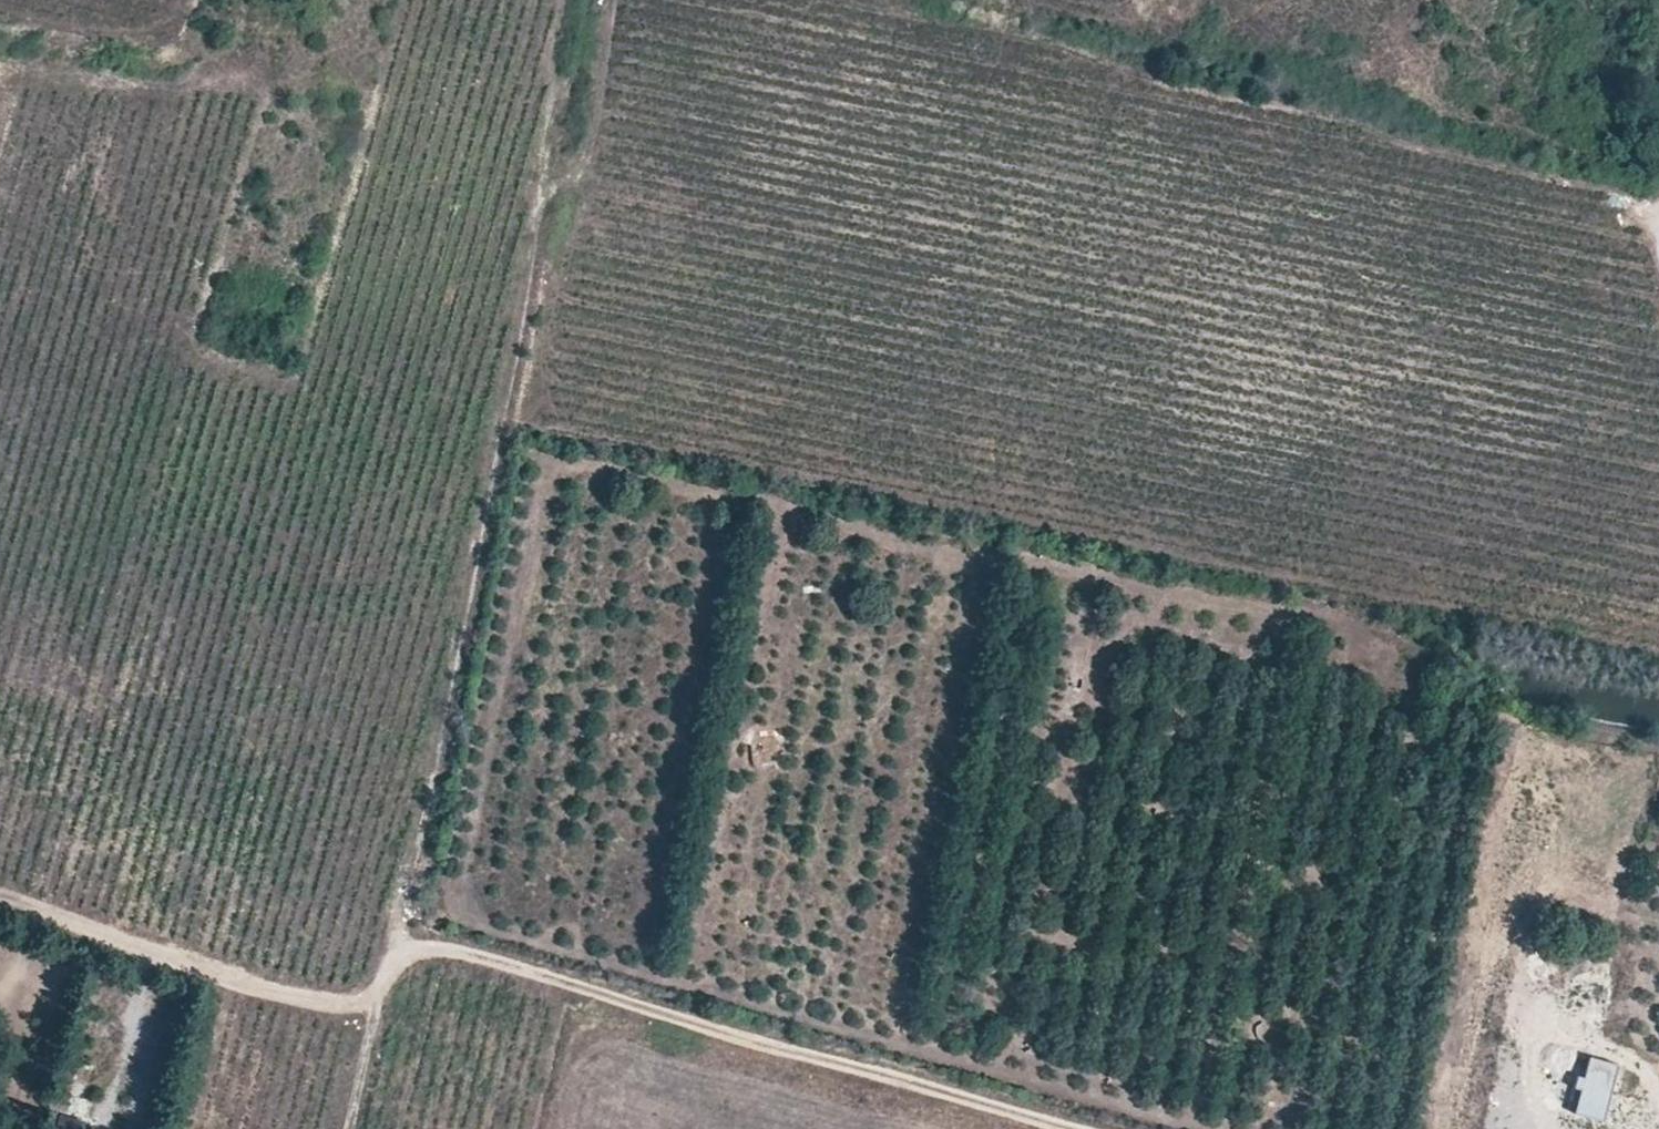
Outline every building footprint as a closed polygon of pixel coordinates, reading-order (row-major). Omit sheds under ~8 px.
[(1593,1062),(1551,1055),(1537,1128),(1581,1128),(1593,1062)]
